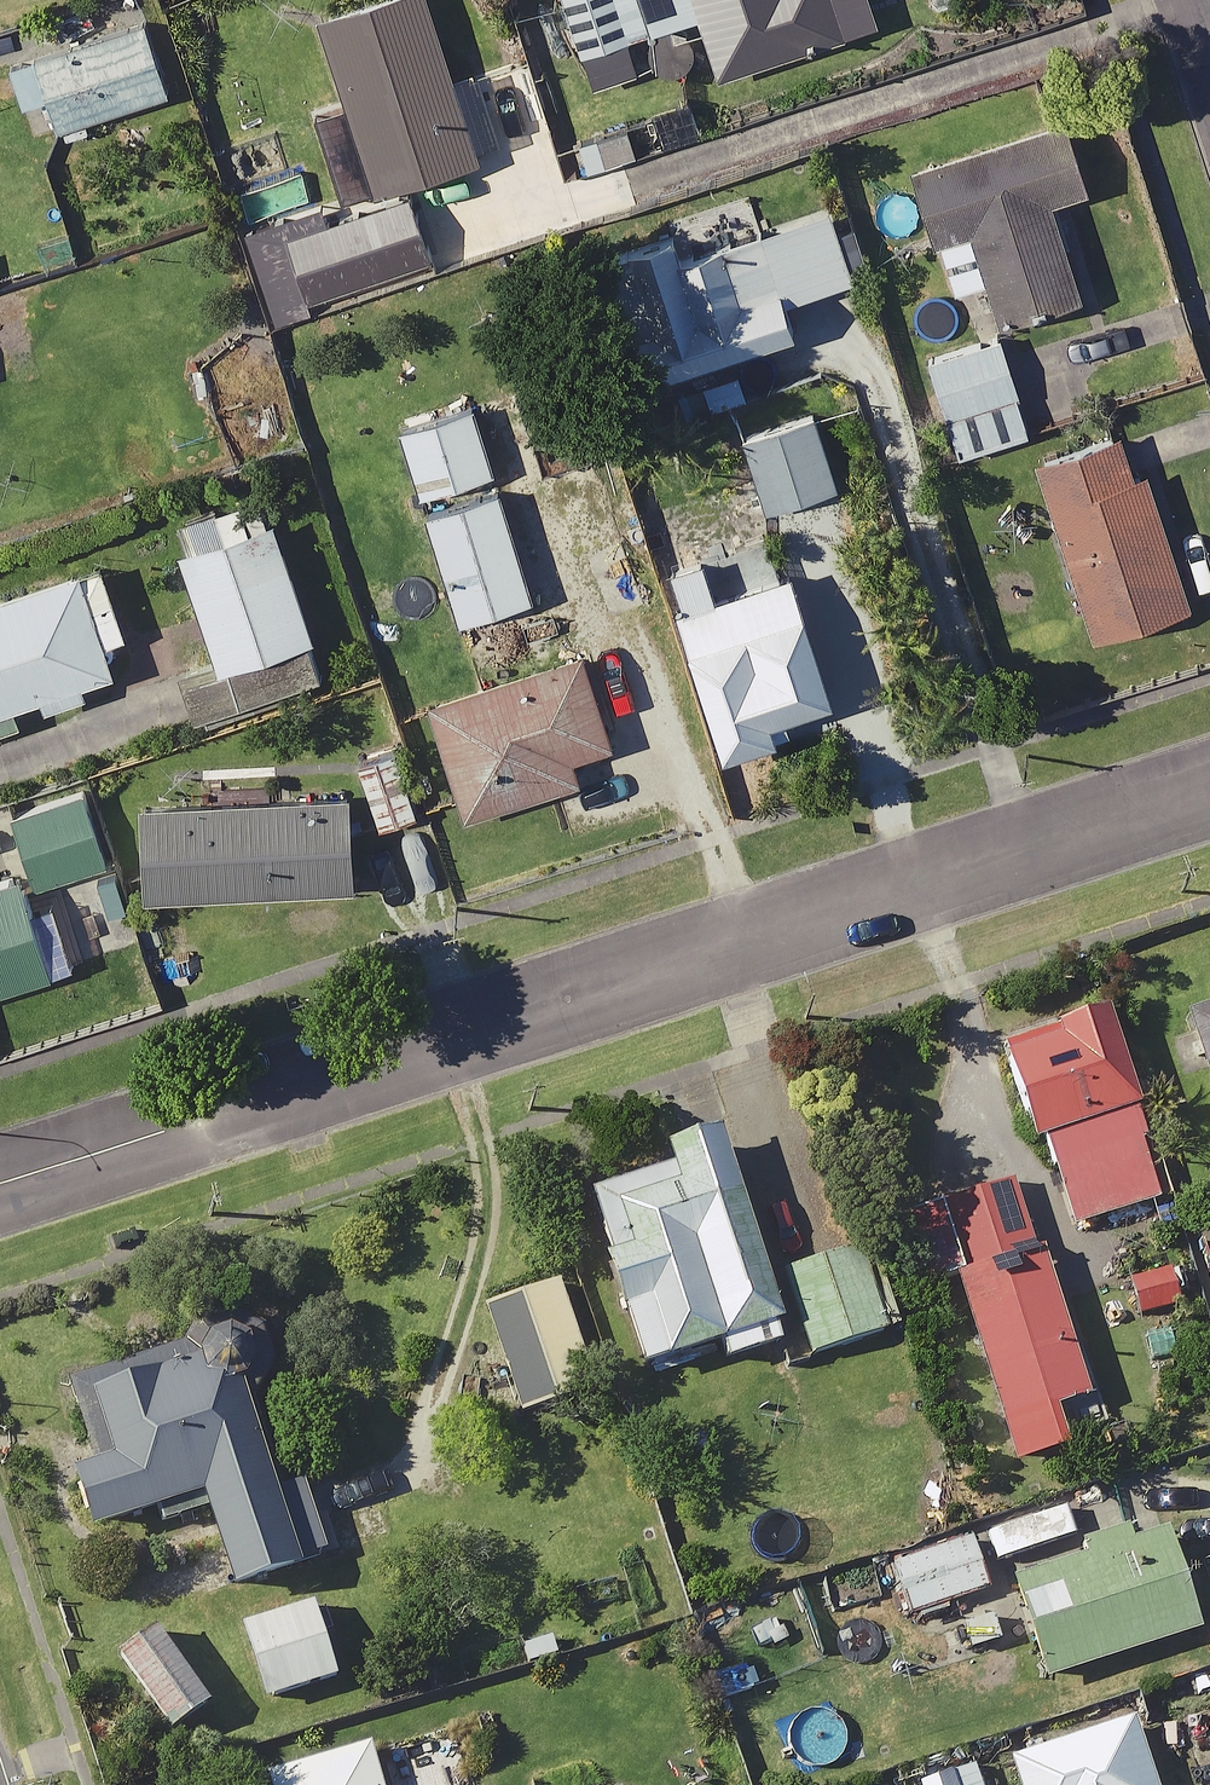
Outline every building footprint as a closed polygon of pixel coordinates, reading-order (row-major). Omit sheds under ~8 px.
[(437,0),(410,0),(331,25),(384,196),(488,164),(437,0)] [(600,91),(701,59),(695,40),(713,34),(727,81),(857,40),(844,0),(571,0),(600,91)] [(176,94),(151,18),(16,64),(31,109),(57,101),(67,130),(176,94)] [(1097,196),(1076,132),(928,180),(965,295),(996,285),(1011,328),(1097,300),(1066,206),(1097,196)] [(690,259),(678,225),(611,248),(656,377),(809,323),(802,303),(866,281),(840,207),(690,259)] [(414,268),(402,227),(267,268),(280,309),(414,268)] [(1037,431),(1007,333),(935,354),(964,452),(1037,431)] [(514,481),(489,400),(406,425),(468,627),(551,601),(514,481)] [(846,492),(821,409),(747,431),(773,514),(846,492)] [(1197,614),(1143,439),(1048,469),(1102,643),(1197,614)] [(188,522),(200,555),(191,558),(228,664),(233,679),(329,646),(287,525),(238,542),(226,508),(188,522)] [(140,643),(117,567),(0,601),(0,722),(134,682),(123,648),(140,643)] [(848,710),(804,579),(691,616),(740,763),(797,745),(792,729),(848,710)] [(623,754),(593,660),(440,709),(476,821),(589,784),(583,766),(623,754)] [(247,719),(233,679),(228,664),(187,678),(206,733),(247,719)] [(426,819),(404,752),(366,764),(388,831),(426,819)] [(59,886),(79,953),(123,940),(101,868),(116,864),(91,783),(17,805),(37,872),(43,891),(59,886)] [(370,893),(366,797),(154,807),(158,902),(370,893)] [(59,886),(43,891),(37,872),(0,883),(0,999),(85,973),(79,953),(59,886)] [(1198,1026),(1209,1062),(1209,1022),(1198,1026)] [(1162,1201),(1122,1030),(1014,1055),(1029,1117),(1043,1113),(1069,1223),(1162,1201)] [(658,1133),(672,1177),(603,1197),(659,1379),(736,1356),(741,1370),(798,1353),(750,1193),(725,1112),(658,1133)] [(1090,1415),(1017,1179),(908,1212),(932,1288),(963,1279),(1023,1472),(1078,1455),(1068,1422),(1090,1415)] [(905,1333),(878,1240),(791,1266),(818,1358),(905,1333)] [(565,1279),(533,1289),(491,1302),(529,1421),(603,1398),(565,1279)] [(244,1343),(140,1374),(85,1391),(108,1470),(90,1475),(111,1544),(219,1511),(246,1603),(316,1582),(264,1410),(244,1343)] [(1093,1564),(1024,1586),(1057,1686),(1104,1671),(1209,1636),(1209,1633),(1176,1531),(1159,1537),(1139,1478),(1072,1501),(1093,1564)] [(998,1592),(978,1535),(898,1563),(918,1619),(998,1592)] [(347,1682),(322,1601),(250,1623),(274,1704),(347,1682)] [(222,1717),(171,1641),(134,1666),(185,1742),(222,1717)] [(1143,1721),(1019,1758),(1027,1784),(1162,1784),(1143,1721)] [(373,1745),(275,1776),(278,1784),(386,1784),(373,1745)]
